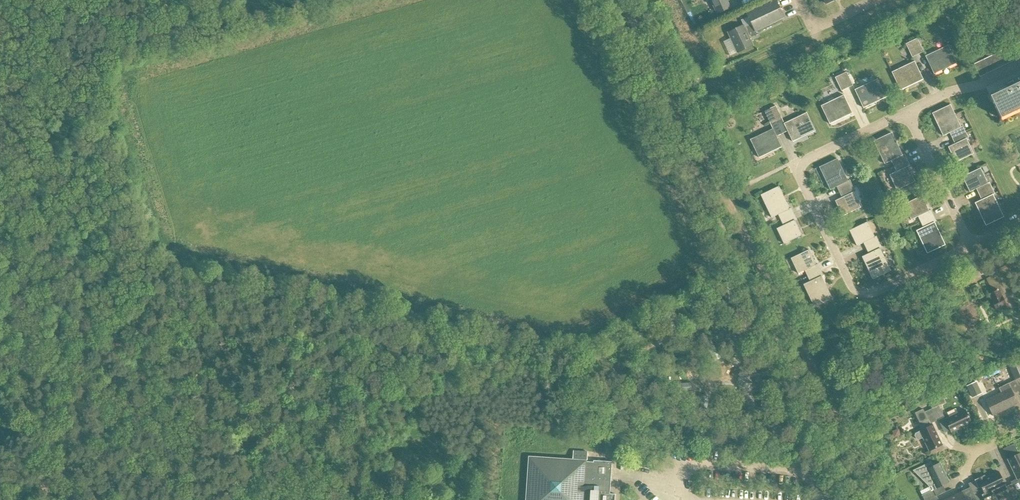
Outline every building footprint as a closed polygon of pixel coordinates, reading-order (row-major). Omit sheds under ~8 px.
[(718,14),(731,7),(727,0),(712,0),(718,14)] [(784,17),(776,0),(774,0),(747,13),(753,25),(745,28),(744,25),(728,32),(738,52),(753,45),(750,37),(757,34),(756,31),(784,17)] [(898,9),(907,6),(905,0),(896,0),(898,9)] [(912,41),(919,54),(924,52),(918,38),(912,41)] [(913,57),(919,54),(912,41),(906,43),(913,57)] [(1019,58),(1019,52),(1016,44),(1011,47),(1017,59),(1019,58)] [(935,74),(957,63),(949,45),(926,56),(935,74)] [(1012,62),(1017,59),(1011,47),(1006,49),(1012,62)] [(1006,64),(1012,62),(1006,49),(1000,52),(1006,64)] [(973,61),(982,57),(979,52),(970,56),(973,61)] [(1001,67),(1006,64),(1000,52),(995,54),(1001,67)] [(996,69),(1001,67),(995,54),(990,57),(996,69)] [(991,72),(996,69),(990,57),(985,59),(991,72)] [(985,74),(991,72),(985,59),(979,62),(985,74)] [(901,90),(924,79),(915,61),(893,72),(901,90)] [(980,77),(985,74),(979,62),(974,64),(980,77)] [(841,75),(848,88),(854,85),(847,72),(841,75)] [(842,91),(848,88),(841,75),(835,78),(842,91)] [(864,107),(886,97),(878,79),(856,90),(864,107)] [(990,96),(1000,119),(1019,109),(1019,82),(990,96)] [(830,124),(853,113),(844,95),(822,106),(830,124)] [(953,138),(966,132),(964,126),(962,127),(951,105),(933,113),(944,136),(950,133),(953,138)] [(771,109),(777,122),(783,119),(777,106),(771,109)] [(771,124),(777,122),(771,109),(765,111),(771,124)] [(794,141),(816,131),(808,113),(785,123),(794,141)] [(760,157),(782,147),(773,129),(751,140),(760,157)] [(894,166),(908,160),(905,154),(903,155),(892,132),(875,141),(886,163),(892,160),(894,166)] [(966,132),(953,138),(956,144),(949,147),(956,162),(974,153),(967,138),(969,137),(966,132)] [(840,192),(854,185),(851,180),(849,181),(838,158),(821,167),(831,189),(838,186),(840,192)] [(908,160),(894,166),(897,171),(891,174),(898,190),(916,181),(908,166),(910,165),(908,160)] [(980,194),(994,188),(991,182),(988,183),(981,168),(963,177),(971,192),(977,189),(980,194)] [(854,185),(840,192),(843,197),(836,200),(844,216),(861,207),(854,192),(856,191),(854,185)] [(782,220),(795,213),(793,208),(791,208),(780,186),(762,195),(772,217),(779,214),(782,220)] [(994,188),(980,194),(982,199),(976,203),(987,225),(1004,217),(994,194),(996,193),(994,188)] [(922,222),(935,216),(932,210),(930,211),(923,196),(905,204),(912,219),(919,216),(922,222)] [(795,213),(782,220),(784,225),(778,228),(785,244),(803,235),(796,220),(798,219),(795,213)] [(935,216),(922,222),(924,227),(917,230),(928,253),(946,245),(935,222),(937,221),(935,216)] [(867,248),(880,241),(878,236),(875,237),(868,221),(850,230),(858,245),(864,242),(867,248)] [(880,241),(867,248),(870,253),(863,256),(873,279),(891,271),(881,248),(883,247),(880,241)] [(808,275),(822,269),(819,263),(817,264),(810,249),(791,258),(799,273),(805,270),(808,275)] [(822,269),(808,275),(811,281),(804,285),(815,307),(833,298),(822,276),(824,275),(822,269)] [(1009,310),(1014,307),(1009,297),(1003,300),(999,291),(1002,289),(995,275),(986,279),(993,292),(989,295),(996,310),(1006,305),(1009,310)] [(731,286),(724,288),(727,309),(735,308),(731,286)] [(711,296),(704,299),(712,319),(720,316),(711,296)] [(696,303),(689,307),(699,326),(706,323),(696,303)] [(671,310),(663,314),(672,334),(679,331),(671,310)] [(744,318),(737,338),(744,341),(752,320),(744,318)] [(712,341),(705,345),(716,364),(723,360),(712,341)] [(776,364),(754,368),(756,376),(778,372),(776,364)] [(1004,376),(1009,374),(1007,368),(1001,370),(1004,376)] [(781,379),(758,383),(760,391),(782,387),(781,379)] [(1015,380),(1008,384),(1008,383),(998,387),(1001,393),(985,400),(993,416),(1019,404),(1015,396),(1019,394),(1019,391),(1015,380)] [(971,397),(981,393),(975,382),(966,386),(971,397)] [(695,384),(673,385),(673,393),(695,392),(695,384)] [(701,396),(699,418),(707,419),(709,397),(701,396)] [(718,396),(712,417),(720,420),(726,398),(718,396)] [(931,408),(937,420),(942,417),(937,406),(944,403),(941,396),(928,402),(931,408)] [(736,397),(734,420),(742,420),(744,398),(736,397)] [(760,402),(759,410),(781,413),(782,405),(760,402)] [(924,425),(929,423),(929,424),(937,420),(931,408),(924,412),(922,409),(914,413),(919,424),(922,422),(924,425)] [(952,433),(971,423),(965,410),(945,419),(952,433)] [(756,421),(756,429),(778,430),(778,422),(756,421)] [(917,440),(922,438),(929,451),(942,445),(933,425),(915,434),(914,436),(916,440),(917,440)] [(733,445),(738,437),(723,428),(719,435),(733,445)] [(1019,478),(1019,453),(1007,459),(1017,479),(1019,478)] [(615,493),(610,493),(611,476),(612,461),(528,455),(525,499),(615,499),(615,493)] [(621,470),(630,471),(631,463),(621,462),(621,470)] [(934,489),(943,486),(950,483),(940,463),(933,467),(931,462),(913,471),(929,488),(931,487),(933,490),(934,489)] [(1012,485),(1006,488),(998,472),(986,478),(985,476),(974,481),(978,489),(981,488),(984,494),(982,496),(984,499),(996,499),(995,497),(1007,491),(1011,499),(1018,497),(1012,485)] [(937,496),(934,489),(933,490),(922,495),(924,499),(929,499),(937,496)] [(962,492),(944,499),(965,499),(962,492)]
